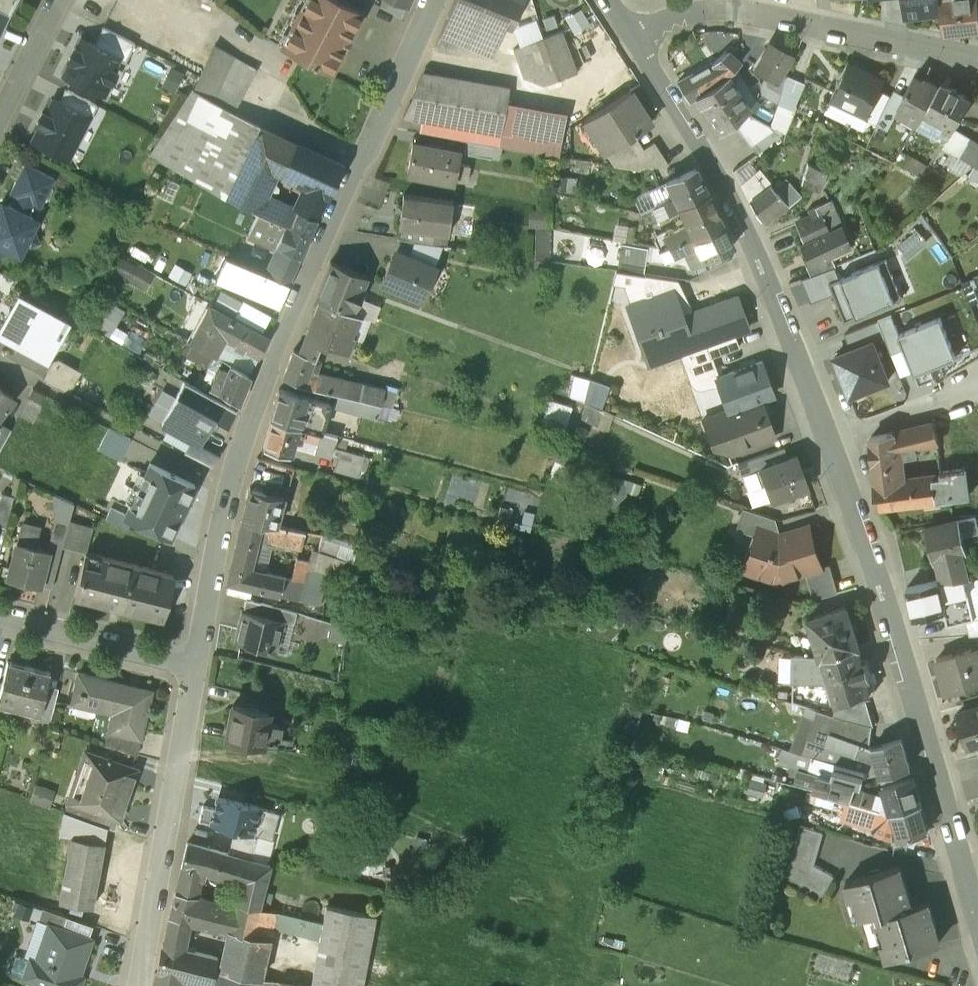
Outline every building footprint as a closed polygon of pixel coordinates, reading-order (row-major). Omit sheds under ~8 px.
[(17,0),(0,0),(0,35),(17,0)] [(340,0),(307,0),(282,48),(331,73),(344,48),(345,48),(350,38),(363,12),(340,0)] [(397,0),(382,0),(379,6),(400,17),(406,4),(397,0)] [(521,0),(454,0),(441,32),(461,41),(492,54),(505,24),(512,27),(523,1),(521,0)] [(907,14),(943,10),(942,0),(905,0),(907,14)] [(943,10),(945,34),(977,31),(977,7),(977,0),(942,0),(943,10)] [(578,11),(564,19),(573,35),(587,26),(578,11)] [(103,28),(95,45),(122,58),(126,61),(135,44),(103,28)] [(563,31),(543,39),(558,80),(578,72),(563,31)] [(461,41),(441,32),(436,45),(456,53),(461,41)] [(95,45),(82,38),(77,49),(75,48),(69,59),(72,61),(64,75),(106,96),(118,71),(116,70),(122,58),(95,45)] [(543,39),(514,50),(529,90),(558,80),(543,39)] [(789,55),(771,45),(755,68),(769,76),(775,80),(779,72),(789,55)] [(213,48),(193,88),(234,111),(255,69),(213,48)] [(726,51),(711,63),(722,79),(727,76),(739,61),(726,51)] [(711,63),(677,82),(688,100),(695,96),(694,95),(722,79),(711,63)] [(882,82),(846,64),(828,102),(865,119),(866,117),(878,92),(882,82)] [(166,65),(162,83),(176,86),(180,68),(166,65)] [(509,86),(423,71),(403,116),(422,120),(457,126),(500,134),(509,86)] [(775,80),(769,76),(763,86),(768,88),(770,85),(772,86),(774,83),(783,88),(786,77),(779,72),(775,80)] [(923,80),(913,75),(903,94),(905,95),(902,101),(898,109),(899,111),(918,122),(924,113),(943,82),(940,81),(937,86),(924,78),(923,80)] [(727,76),(722,79),(694,95),(695,96),(719,133),(745,112),(747,109),(727,76)] [(783,88),(773,118),(770,126),(782,132),(802,83),(786,77),(783,88)] [(970,99),(943,82),(924,113),(925,114),(938,122),(951,130),(953,127),(970,99)] [(521,88),(509,86),(500,134),(512,136),(521,88)] [(150,155),(228,196),(260,126),(234,111),(193,88),(150,155)] [(66,89),(59,103),(91,118),(97,105),(66,89)] [(629,92),(584,123),(606,155),(628,141),(651,125),(629,92)] [(890,97),(878,92),(866,117),(878,124),(890,97)] [(890,97),(878,124),(887,130),(899,111),(897,109),(902,101),(891,96),(890,97)] [(41,127),(34,140),(71,158),(91,118),(59,103),(54,100),(47,115),(43,113),(37,125),(41,127)] [(773,118),(750,106),(747,109),(745,112),(770,126),(773,118)] [(763,147),(782,132),(770,126),(745,112),(734,121),(756,153),(763,147)] [(938,122),(925,114),(921,121),(934,129),(938,122)] [(977,134),(977,117),(974,116),(970,132),(977,134)] [(457,126),(422,120),(419,132),(455,138),(457,126)] [(260,126),(228,196),(252,208),(256,199),(270,169),(285,138),(260,126)] [(951,130),(932,161),(959,178),(964,173),(972,167),(977,157),(977,142),(953,127),(951,130)] [(298,144),(285,138),(270,169),(284,175),(298,144)] [(492,145),(466,140),(464,152),(490,157),(492,145)] [(628,141),(606,155),(615,167),(639,171),(646,167),(661,167),(669,164),(655,144),(637,154),(628,141)] [(460,151),(413,143),(408,173),(449,180),(451,169),(457,170),(460,151)] [(341,164),(298,144),(284,175),(307,186),(327,195),(341,164)] [(926,166),(908,157),(903,166),(921,175),(926,166)] [(972,167),(964,173),(977,182),(977,157),(972,167)] [(807,162),(799,183),(819,191),(827,169),(807,162)] [(55,178),(24,163),(9,193),(15,196),(34,206),(39,209),(55,178)] [(695,169),(667,183),(674,196),(678,206),(706,192),(695,169)] [(758,172),(741,185),(749,200),(769,185),(758,172)] [(749,200),(749,201),(760,219),(771,209),(777,215),(791,203),(785,197),(792,191),(786,183),(776,192),(769,185),(749,200)] [(327,195),(307,186),(296,209),(317,219),(317,218),(327,195)] [(706,192),(678,206),(687,223),(693,235),(720,221),(706,192)] [(453,200),(403,194),(399,228),(434,232),(449,234),(453,200)] [(11,204),(8,203),(2,200),(0,203),(0,255),(11,252),(13,253),(14,253),(20,256),(23,249),(24,250),(25,247),(39,242),(35,228),(36,225),(35,225),(39,219),(32,216),(32,215),(30,214),(34,206),(15,196),(11,204)] [(215,222),(248,235),(258,211),(252,208),(228,196),(215,222)] [(674,196),(643,211),(648,220),(678,206),(674,196)] [(289,225),(294,215),(256,199),(252,208),(258,211),(289,225)] [(811,217),(795,224),(802,242),(841,225),(831,201),(808,210),(811,217)] [(317,219),(296,209),(294,215),(289,225),(258,211),(248,235),(279,249),(299,257),(317,219)] [(529,209),(529,229),(535,229),(550,229),(550,209),(529,209)] [(614,220),(610,236),(623,239),(627,223),(614,220)] [(720,221),(693,235),(698,245),(705,260),(732,246),(720,221)] [(635,224),(627,223),(627,242),(634,243),(635,224)] [(687,223),(656,238),(662,250),(693,235),(687,223)] [(802,242),(799,243),(808,264),(809,265),(830,255),(851,246),(841,225),(802,242)] [(434,232),(399,228),(398,238),(414,241),(433,243),(434,232)] [(550,229),(535,229),(535,261),(550,261),(550,229)] [(926,242),(917,231),(899,246),(908,257),(926,242)] [(693,235),(662,250),(667,260),(698,245),(693,235)] [(433,243),(414,241),(408,256),(434,266),(443,245),(433,243)] [(647,246),(623,243),(619,270),(643,274),(647,246)] [(299,257),(279,249),(273,262),(293,270),(299,257)] [(408,256),(394,250),(382,282),(422,298),(435,266),(434,266),(408,256)] [(111,270),(145,286),(152,270),(118,254),(111,270)] [(830,255),(809,265),(808,264),(806,265),(811,275),(833,267),(835,266),(830,255)] [(268,274),(226,256),(218,276),(280,302),(288,282),(268,274)] [(366,274),(331,260),(315,297),(321,299),(352,312),(366,274)] [(832,293),(843,321),(901,298),(886,260),(838,279),(828,283),(832,293)] [(293,270),(273,262),(268,274),(288,282),(293,270)] [(832,293),(828,283),(838,279),(833,267),(811,275),(800,280),(809,303),(832,293)] [(739,297),(694,313),(682,279),(645,274),(643,288),(656,290),(658,296),(627,307),(644,353),(689,337),(693,346),(750,326),(739,297)] [(971,303),(977,300),(977,291),(977,287),(973,276),(962,281),(971,303)] [(19,294),(0,328),(0,334),(47,360),(68,321),(19,294)] [(352,312),(321,299),(300,351),(314,357),(320,344),(324,346),(326,342),(347,350),(353,334),(350,333),(358,314),(352,312)] [(231,318),(211,307),(190,342),(198,346),(213,355),(220,345),(226,334),(223,333),(231,318)] [(891,316),(878,321),(885,337),(892,355),(904,350),(898,334),(891,316)] [(898,334),(904,350),(918,384),(936,377),(932,366),(955,357),(939,317),(898,334)] [(268,339),(231,318),(223,333),(226,334),(235,340),(234,342),(243,347),(244,345),(260,354),(268,339)] [(846,334),(851,349),(874,341),(885,337),(878,321),(846,334)] [(138,349),(145,335),(127,326),(120,340),(138,349)] [(198,346),(190,342),(187,340),(180,352),(215,373),(217,366),(194,353),(198,346)] [(851,349),(834,356),(849,396),(864,390),(865,392),(879,387),(878,384),(889,380),(874,341),(851,349)] [(254,365),(220,345),(213,355),(220,359),(232,367),(249,376),(254,365)] [(213,355),(198,346),(194,353),(217,366),(220,359),(213,355)] [(300,351),(294,349),(283,377),(303,386),(337,393),(360,398),(365,382),(316,372),(321,360),(314,357),(300,351)] [(712,355),(692,362),(697,376),(717,369),(712,355)] [(81,371),(58,358),(53,360),(43,378),(46,379),(45,381),(69,393),(81,371)] [(232,367),(220,359),(217,366),(215,373),(209,387),(221,394),(232,367)] [(762,362),(715,379),(727,411),(727,412),(763,399),(774,395),(762,362)] [(232,367),(221,394),(238,403),(249,376),(232,367)] [(573,372),(569,392),(585,400),(591,377),(573,372)] [(191,376),(188,382),(200,389),(203,383),(191,376)] [(591,377),(585,400),(602,407),(610,383),(591,377)] [(188,382),(184,380),(177,394),(215,415),(214,416),(227,423),(235,408),(200,389),(188,382)] [(386,386),(365,382),(360,398),(381,403),(386,386)] [(0,387),(0,415),(14,398),(0,387)] [(329,400),(280,387),(270,417),(304,426),(321,431),(325,418),(329,400)] [(360,398),(337,393),(333,405),(356,412),(360,398)] [(215,415),(177,394),(161,422),(191,438),(199,443),(214,416),(215,415)] [(28,396),(17,419),(34,427),(45,404),(28,396)] [(381,403),(360,398),(356,412),(377,417),(381,403)] [(763,399),(727,412),(727,411),(702,420),(711,445),(728,454),(777,436),(763,399)] [(585,400),(581,416),(596,424),(602,407),(585,400)] [(568,408),(547,405),(544,424),(565,428),(568,408)] [(304,426),(270,417),(263,447),(290,454),(294,439),(295,439),(301,437),(304,426)] [(347,424),(325,418),(321,431),(337,435),(344,437),(347,424)] [(939,443),(934,423),(894,432),(900,449),(902,449),(902,451),(939,443)] [(0,424),(0,450),(10,431),(0,424)] [(321,431),(304,426),(301,437),(318,441),(321,431)] [(110,428),(98,452),(121,463),(133,440),(110,428)] [(337,435),(321,431),(318,441),(315,456),(321,457),(322,453),(331,455),(334,446),(337,435)] [(894,432),(870,437),(873,468),(904,465),(902,451),(902,449),(900,449),(894,432)] [(199,443),(191,438),(184,451),(213,467),(220,454),(199,443)] [(365,454),(334,446),(331,455),(338,457),(334,470),(359,476),(365,454)] [(784,447),(767,453),(772,465),(789,459),(784,447)] [(550,475),(562,480),(573,454),(561,449),(550,475)] [(772,465),(767,453),(737,464),(742,478),(761,472),(760,470),(772,465)] [(772,465),(760,470),(761,472),(771,500),(808,487),(797,456),(789,459),(772,465)] [(262,481),(287,486),(291,464),(266,459),(262,481)] [(193,485),(150,465),(126,515),(139,522),(169,536),(193,485)] [(904,465),(873,468),(875,482),(905,479),(904,465)] [(963,465),(938,467),(942,476),(933,477),(936,500),(953,498),(967,496),(963,465)] [(604,476),(593,490),(597,503),(614,507),(625,496),(621,481),(604,476)] [(905,479),(875,482),(877,507),(936,500),(933,477),(905,479)] [(266,494),(249,490),(242,520),(260,525),(261,522),(277,526),(285,498),(266,494)] [(5,528),(13,495),(1,492),(0,497),(0,527),(5,528)] [(50,541),(63,545),(69,521),(74,503),(53,492),(55,519),(50,541)] [(134,532),(139,522),(126,515),(113,509),(108,519),(134,532)] [(775,520),(743,509),(736,529),(758,537),(760,531),(778,537),(780,536),(775,520)] [(260,525),(242,520),(237,538),(256,545),(259,532),(260,525)] [(959,520),(926,528),(934,561),(938,561),(966,554),(959,520)] [(92,527),(69,521),(63,545),(62,547),(83,553),(84,552),(85,553),(92,527)] [(277,526),(261,522),(260,525),(259,532),(267,534),(266,541),(299,547),(303,531),(277,526)] [(21,525),(16,542),(37,548),(42,530),(21,525)] [(780,536),(778,537),(760,531),(758,537),(746,571),(777,582),(806,572),(806,571),(821,567),(809,527),(780,536)] [(324,536),(303,531),(299,547),(320,552),(323,540),(324,536)] [(256,545),(237,538),(227,582),(279,595),(283,578),(249,570),(256,545)] [(342,545),(323,540),(320,552),(338,558),(342,545)] [(47,550),(42,571),(55,574),(62,547),(63,545),(50,541),(47,550)] [(37,548),(16,542),(7,578),(38,586),(42,571),(47,550),(37,548)] [(85,553),(84,552),(83,553),(73,595),(161,618),(172,575),(85,553)] [(966,554),(938,561),(943,580),(972,578),(966,554)] [(316,564),(296,560),(291,580),(287,597),(307,602),(316,564)] [(821,567),(806,571),(806,572),(814,600),(837,593),(829,565),(821,567)] [(291,580),(283,578),(279,595),(287,597),(291,580)] [(964,579),(938,581),(948,625),(974,619),(964,579)] [(938,581),(907,588),(913,615),(944,608),(940,592),(938,581)] [(272,606),(246,599),(244,610),(270,617),(272,606)] [(297,612),(272,606),(270,617),(282,620),(294,623),(297,612)] [(849,607),(809,618),(820,657),(823,657),(858,647),(860,646),(849,607)] [(270,617),(244,610),(236,640),(274,651),(282,620),(270,617)] [(967,622),(970,636),(977,635),(977,619),(967,622)] [(347,627),(333,623),(330,639),(344,643),(347,627)] [(928,624),(916,627),(919,640),(930,639),(930,635),(928,624)] [(858,647),(823,657),(828,672),(862,662),(858,647)] [(937,659),(947,692),(977,683),(977,671),(977,667),(977,651),(973,652),(972,649),(937,659)] [(820,657),(792,657),(792,692),(804,692),(804,681),(809,681),(809,684),(826,684),(831,681),(828,672),(823,657),(820,657)] [(7,661),(0,689),(0,702),(18,707),(17,710),(18,710),(29,666),(7,661)] [(862,662),(828,672),(831,681),(837,703),(865,695),(876,692),(867,661),(862,662)] [(50,672),(29,666),(18,710),(19,707),(38,712),(37,715),(39,715),(44,694),(50,672)] [(130,685),(78,673),(71,703),(112,713),(108,731),(140,739),(151,692),(129,687),(130,685)] [(56,697),(44,694),(39,715),(38,719),(49,722),(56,697)] [(865,695),(837,703),(835,716),(868,727),(869,727),(872,727),(874,727),(865,695)] [(268,714),(232,707),(226,740),(262,746),(266,725),(268,714)] [(958,714),(968,747),(976,745),(977,744),(977,708),(958,714)] [(835,716),(819,712),(809,740),(826,746),(830,733),(870,747),(872,727),(869,727),(868,727),(835,716)] [(278,727),(266,725),(262,746),(274,749),(276,739),(278,727)] [(140,739),(108,731),(105,744),(137,754),(140,739)] [(870,747),(830,733),(826,746),(872,762),(876,761),(872,748),(870,747)] [(292,742),(276,739),(274,749),(291,752),(292,742)] [(901,739),(872,748),(876,761),(880,775),(909,766),(901,739)] [(136,768),(85,750),(68,800),(94,809),(117,817),(119,817),(136,768)] [(866,771),(835,763),(831,780),(820,777),(817,788),(816,792),(858,803),(861,791),(866,771)] [(913,779),(909,766),(880,775),(885,787),(913,779)] [(820,777),(800,773),(797,784),(817,788),(820,777)] [(913,779),(885,787),(888,798),(892,813),(921,804),(913,779)] [(44,802),(48,787),(31,781),(29,787),(37,789),(34,798),(44,802)] [(866,792),(861,791),(858,803),(862,805),(866,792)] [(884,798),(866,792),(862,805),(892,813),(888,798),(884,798)] [(259,807),(217,796),(214,808),(202,805),(198,820),(234,830),(252,834),(259,807)] [(73,814),(90,820),(94,809),(68,800),(64,811),(73,814)] [(862,805),(858,803),(854,814),(877,821),(892,825),(896,824),(892,813),(862,805)] [(921,804),(892,813),(896,824),(900,838),(928,830),(921,804)] [(274,811),(259,807),(252,834),(258,836),(267,838),(274,811)] [(117,817),(94,809),(90,820),(106,826),(113,828),(117,817)] [(73,814),(69,836),(103,842),(106,826),(90,820),(73,814)] [(877,821),(854,814),(850,828),(873,835),(877,821)] [(825,832),(802,825),(786,876),(822,897),(835,875),(816,864),(825,832)] [(252,834),(234,830),(228,853),(246,858),(252,859),(258,836),(252,834)] [(58,902),(92,907),(103,842),(69,836),(58,902)] [(228,853),(187,842),(175,890),(195,895),(199,879),(203,881),(206,871),(223,876),(240,881),(240,880),(246,858),(228,853)] [(252,859),(246,858),(240,880),(240,881),(235,901),(259,908),(270,864),(252,859)] [(911,899),(906,880),(903,881),(898,866),(846,882),(847,884),(857,919),(879,912),(880,916),(874,918),(886,960),(939,944),(934,928),(937,927),(929,902),(911,907),(909,900),(911,899)] [(240,881),(223,876),(217,901),(234,906),(235,901),(240,881)] [(195,895),(175,890),(169,915),(188,919),(228,928),(229,928),(252,934),(259,908),(235,901),(234,906),(217,901),(195,895)] [(326,906),(311,985),(318,985),(362,985),(375,915),(326,906)] [(39,920),(48,924),(48,922),(63,928),(67,916),(43,908),(39,920)] [(275,912),(259,908),(252,934),(269,938),(272,927),(275,912)] [(312,921),(275,912),(272,927),(309,936),(312,921)] [(186,936),(188,919),(169,915),(166,932),(186,936)] [(92,925),(67,916),(63,928),(88,936),(92,925)] [(48,922),(48,924),(35,959),(30,957),(29,958),(23,975),(23,977),(48,985),(79,985),(83,975),(79,974),(92,938),(88,936),(63,928),(48,922)] [(229,928),(228,928),(224,944),(265,956),(269,938),(229,928)] [(186,936),(166,932),(163,944),(184,948),(186,936)] [(163,944),(155,985),(176,985),(178,976),(216,985),(220,967),(218,967),(215,966),(218,955),(184,948),(163,944)] [(265,956),(224,944),(218,967),(220,967),(254,976),(261,977),(265,956)] [(29,958),(15,954),(10,971),(23,975),(29,958)] [(220,967),(216,985),(215,985),(252,985),(254,976),(220,967)] [(254,976),(252,985),(278,985),(279,981),(279,980),(261,977),(254,976)]
